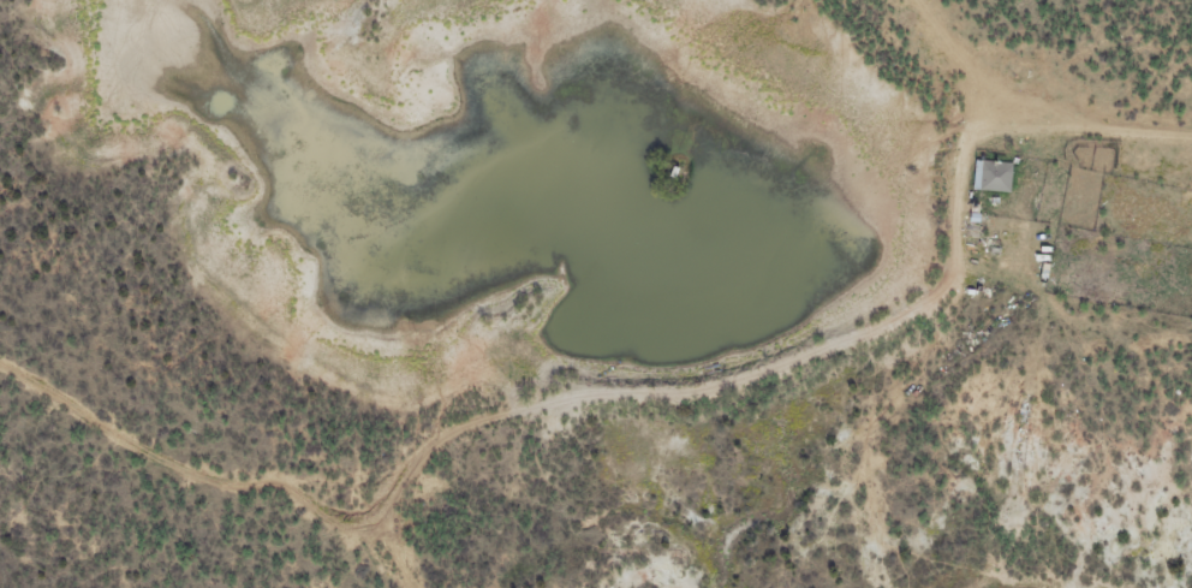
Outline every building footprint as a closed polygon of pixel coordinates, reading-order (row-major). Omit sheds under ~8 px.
[(1007,194),(1007,164),(970,164),(970,194),(1007,194)]
